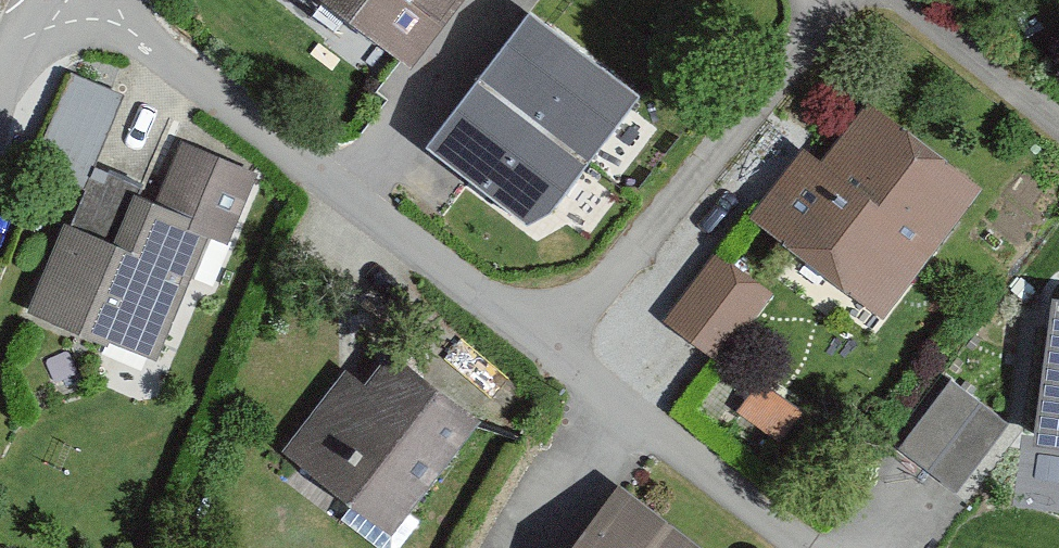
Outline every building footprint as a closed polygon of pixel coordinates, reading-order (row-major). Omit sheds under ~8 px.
[(407,77),(464,0),(304,0),(407,77)] [(528,27),(427,158),(537,242),(639,111),(528,27)] [(45,133),(98,155),(128,83),(75,61),(45,133)] [(817,170),(800,157),(747,224),(878,325),(980,195),(866,107),(817,170)] [(109,251),(57,233),(26,319),(159,366),(188,282),(202,286),(217,243),(228,247),(251,182),(168,153),(148,212),(125,204),(109,251)] [(768,301),(713,261),(661,327),(715,369),(768,301)] [(1050,304),(1032,451),(1058,455),(1058,305),(1050,304)] [(362,393),(338,374),(276,455),(389,542),(476,430),(387,361),(362,393)] [(1008,423),(951,380),(900,448),(956,491),(1008,423)] [(796,417),(755,393),(734,428),(775,452),(796,417)] [(612,492),(571,547),(687,547),(612,492)]
